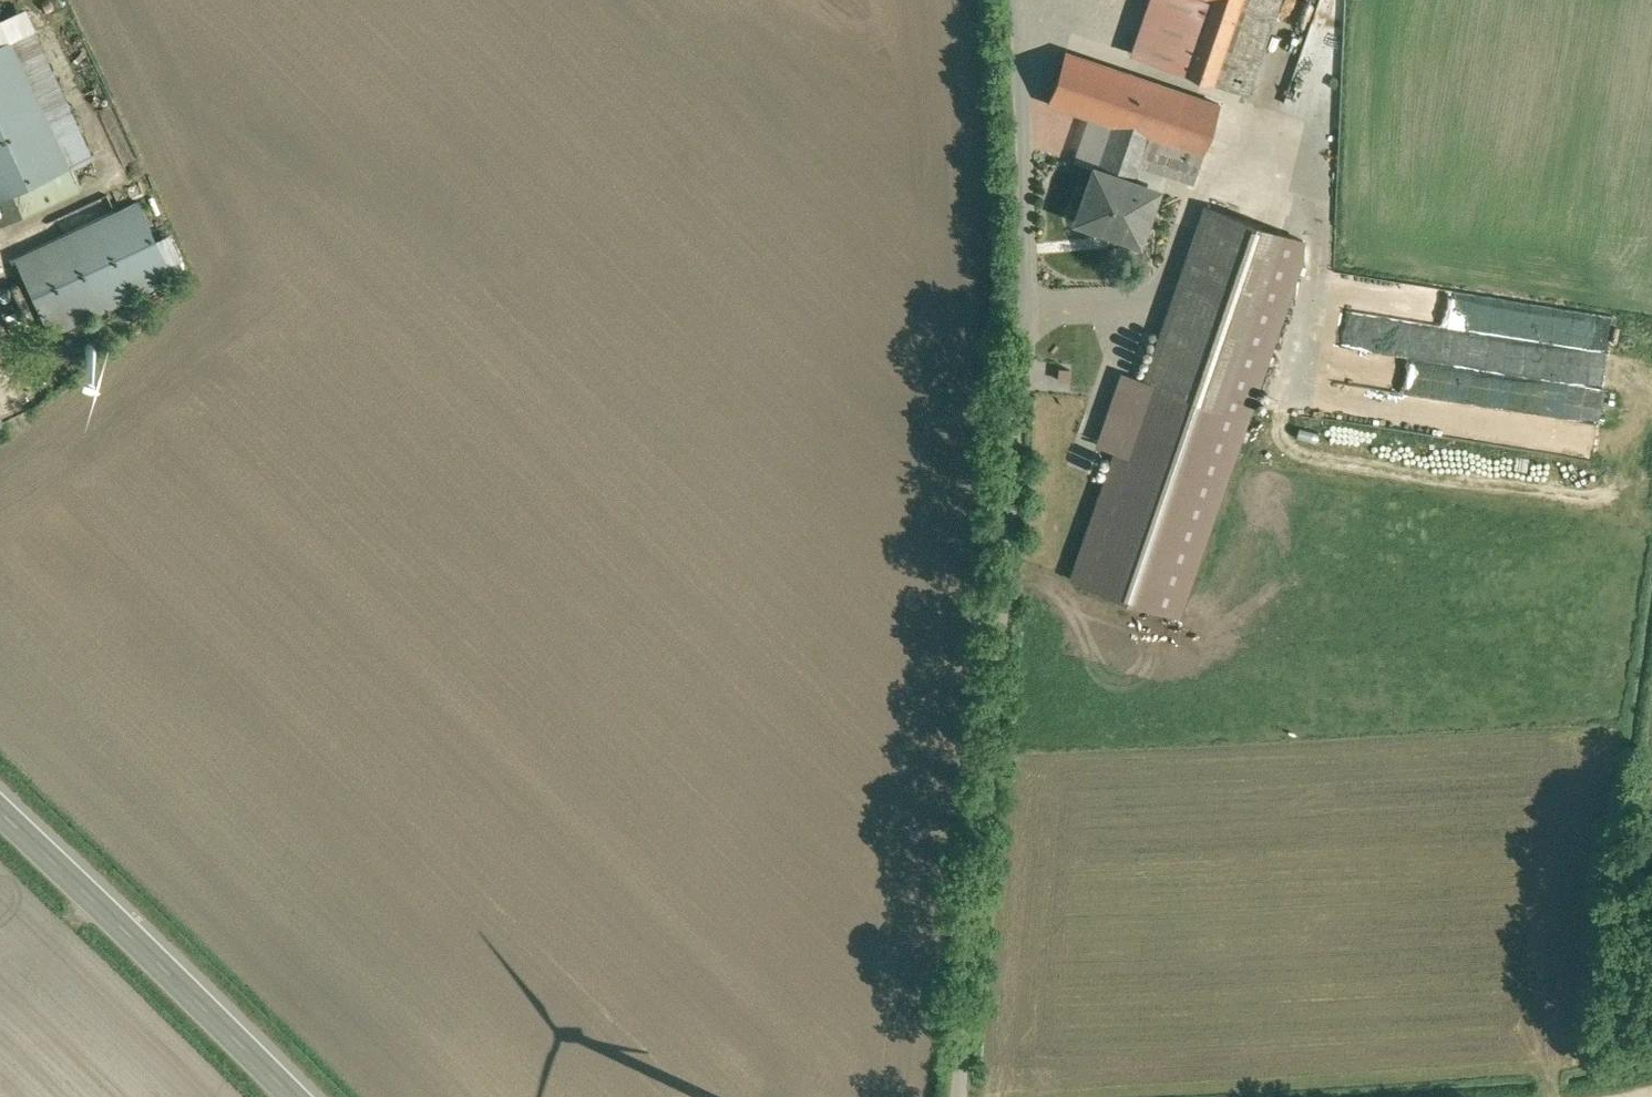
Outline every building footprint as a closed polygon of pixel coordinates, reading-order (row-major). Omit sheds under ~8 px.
[(1199,0),(1151,0),(1132,55),(1180,72),(1204,2),(1199,0)] [(1180,72),(1218,85),(1247,0),(1204,0),(1204,2),(1180,72)] [(10,40),(75,180),(105,166),(34,11),(0,27),(0,45),(10,40)] [(0,45),(0,222),(1,224),(79,188),(75,180),(10,40),(0,45)] [(1220,104),(1066,52),(1048,104),(1092,118),(1097,120),(1145,137),(1152,139),(1143,164),(1194,181),(1220,104)] [(1145,137),(1097,120),(1092,118),(1077,163),(1095,169),(1077,220),(1140,242),(1157,190),(1130,180),(1145,137)] [(68,231),(122,208),(116,193),(61,216),(68,231)] [(1281,232),(1205,206),(1144,383),(1220,409),(1281,232)] [(116,211),(16,257),(51,334),(151,288),(116,211)] [(0,279),(0,334),(30,320),(9,275),(0,279)] [(1557,343),(1563,309),(1488,297),(1482,331),(1557,343)] [(1569,329),(1566,344),(1607,351),(1612,317),(1573,311),(1570,329),(1569,329)] [(1604,379),(1606,350),(1563,347),(1561,377),(1604,379)] [(1550,416),(1545,450),(1593,457),(1604,387),(1473,368),(1468,404),(1550,416)]
